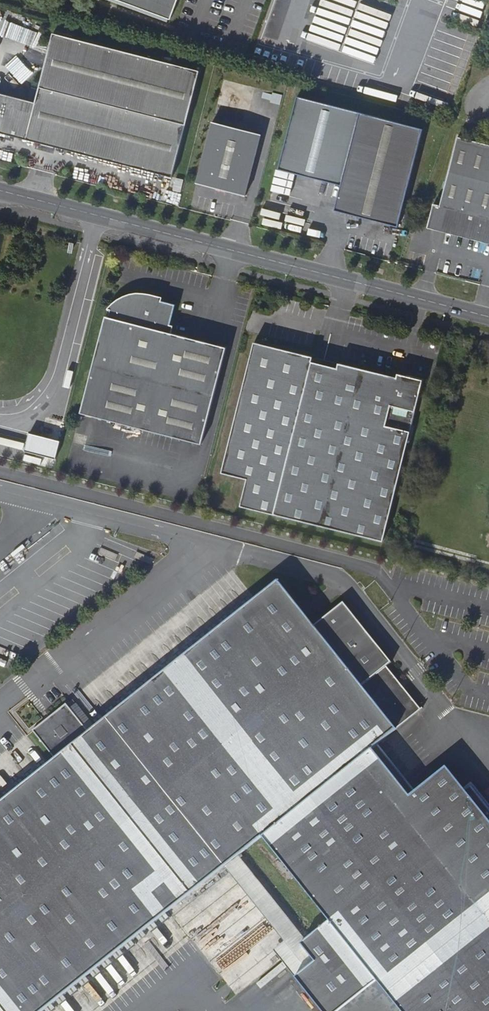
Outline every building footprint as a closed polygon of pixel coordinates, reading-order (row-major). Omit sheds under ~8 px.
[(170,19),(178,0),(119,0),(170,19)] [(54,33),(36,102),(5,94),(1,109),(0,109),(0,132),(172,177),(200,71),(54,33)] [(398,225),(423,128),(360,112),(337,203),(341,211),(398,225)] [(212,122),(196,183),(245,196),(261,134),(212,122)] [(457,137),(439,206),(433,204),(428,224),(488,240),(488,145),(457,137)] [(488,244),(488,240),(428,224),(427,228),(488,244)] [(81,412),(202,444),(227,347),(172,333),(174,325),(172,325),(177,305),(162,301),(163,298),(150,295),(145,294),(141,294),(136,295),(130,296),(126,297),(122,299),(117,301),(114,303),(111,305),(110,306),(108,308),(110,309),(109,316),(106,315),(81,412)] [(274,514),(381,542),(423,380),(399,374),(398,378),(340,364),(339,368),(313,362),(315,357),(256,342),(222,472),(248,479),(241,505),(274,514)] [(371,637),(344,602),(314,625),(279,581),(89,732),(66,703),(33,730),(55,759),(0,803),(0,1010),(43,1010),(262,836),(263,836),(334,779),(342,749),(348,725),(371,637)] [(379,744),(374,748),(411,795),(416,792),(379,744)] [(310,936),(301,944),(315,961),(295,977),(322,1010),(488,1010),(488,819),(465,788),(448,767),(416,792),(411,795),(374,748),(334,780),(263,836),(329,920),(310,936)] [(334,780),(334,779),(263,836),(334,780)] [(465,788),(488,819),(488,804),(472,783),(465,788)]
